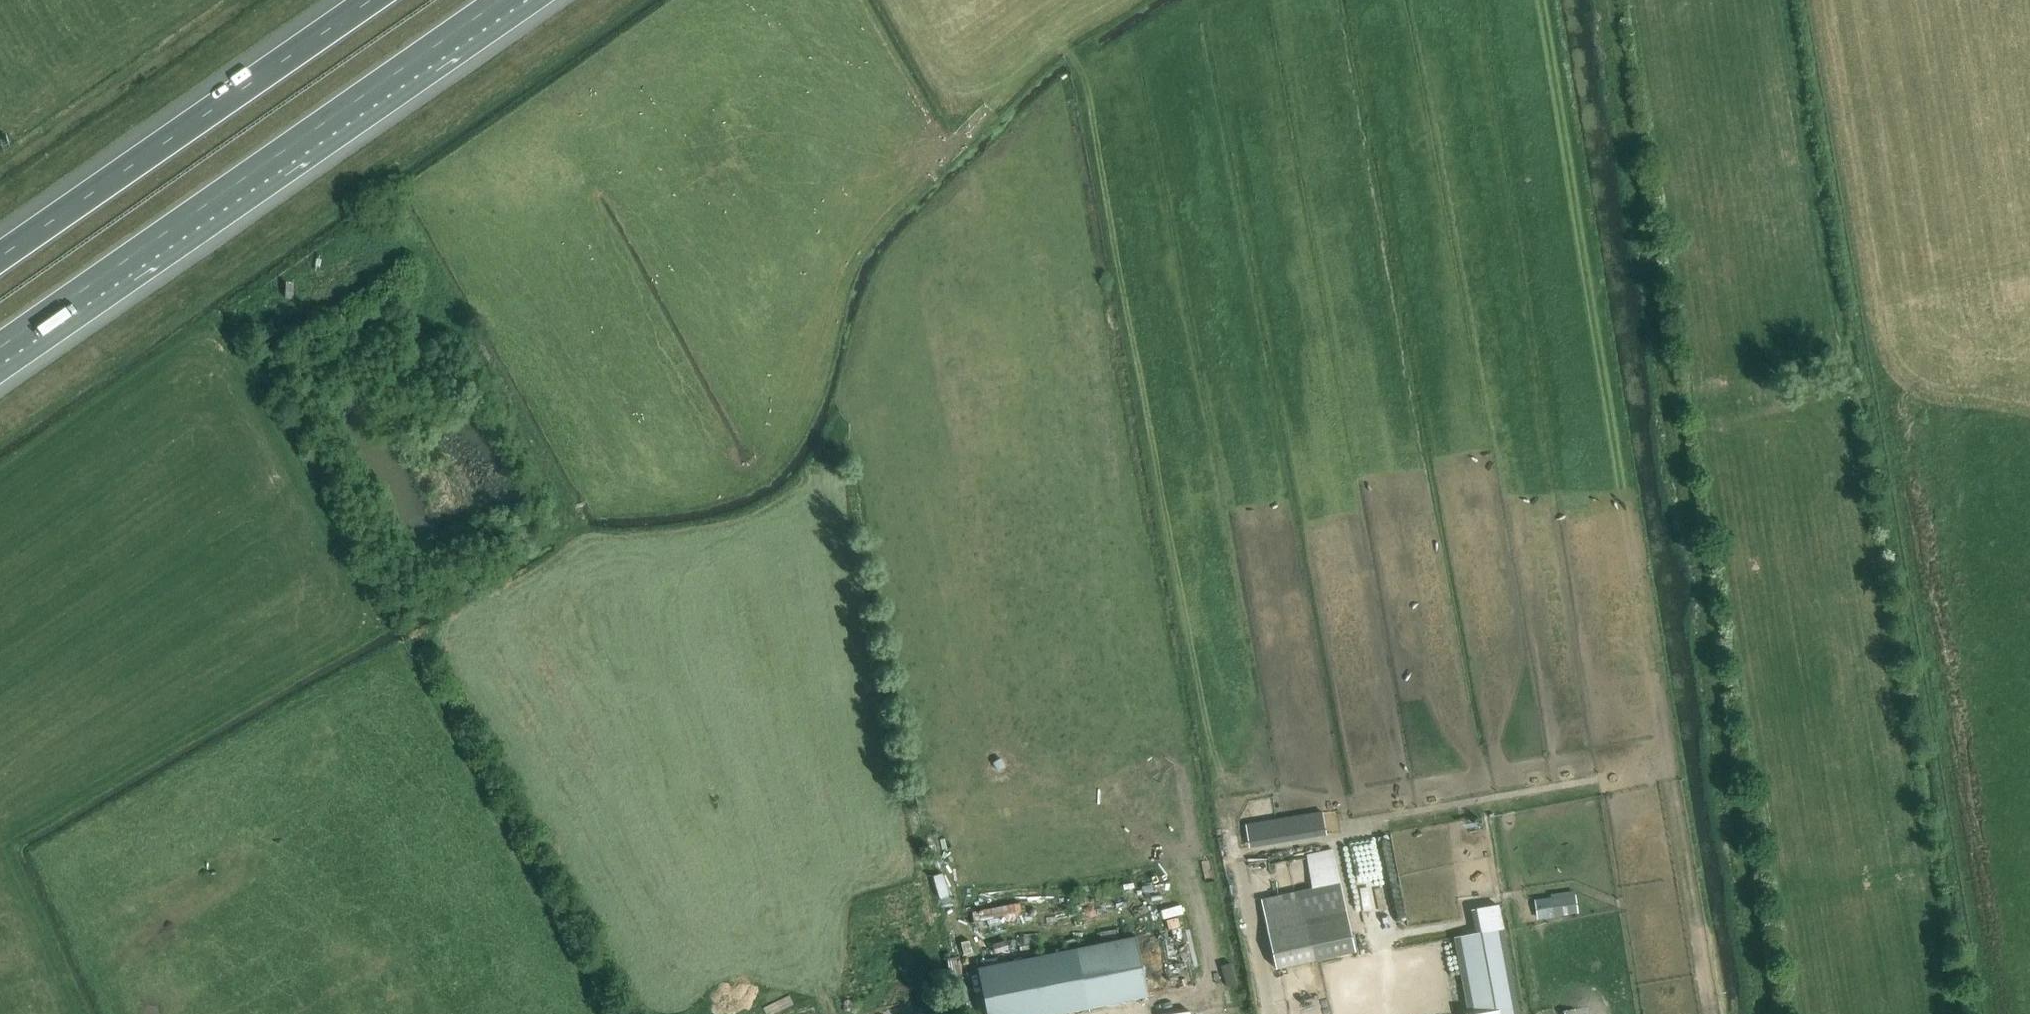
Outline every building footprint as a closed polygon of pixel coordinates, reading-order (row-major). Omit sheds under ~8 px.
[(1340,882),(1261,899),(1276,969),(1355,952),(1340,882)] [(1555,915),(1582,910),(1578,887),(1551,891),(1555,915)] [(1503,923),(1483,926),(1498,1013),(1519,1013),(1503,923)] [(1135,936),(978,967),(988,1013),(1054,1013),(1147,996),(1135,936)]
